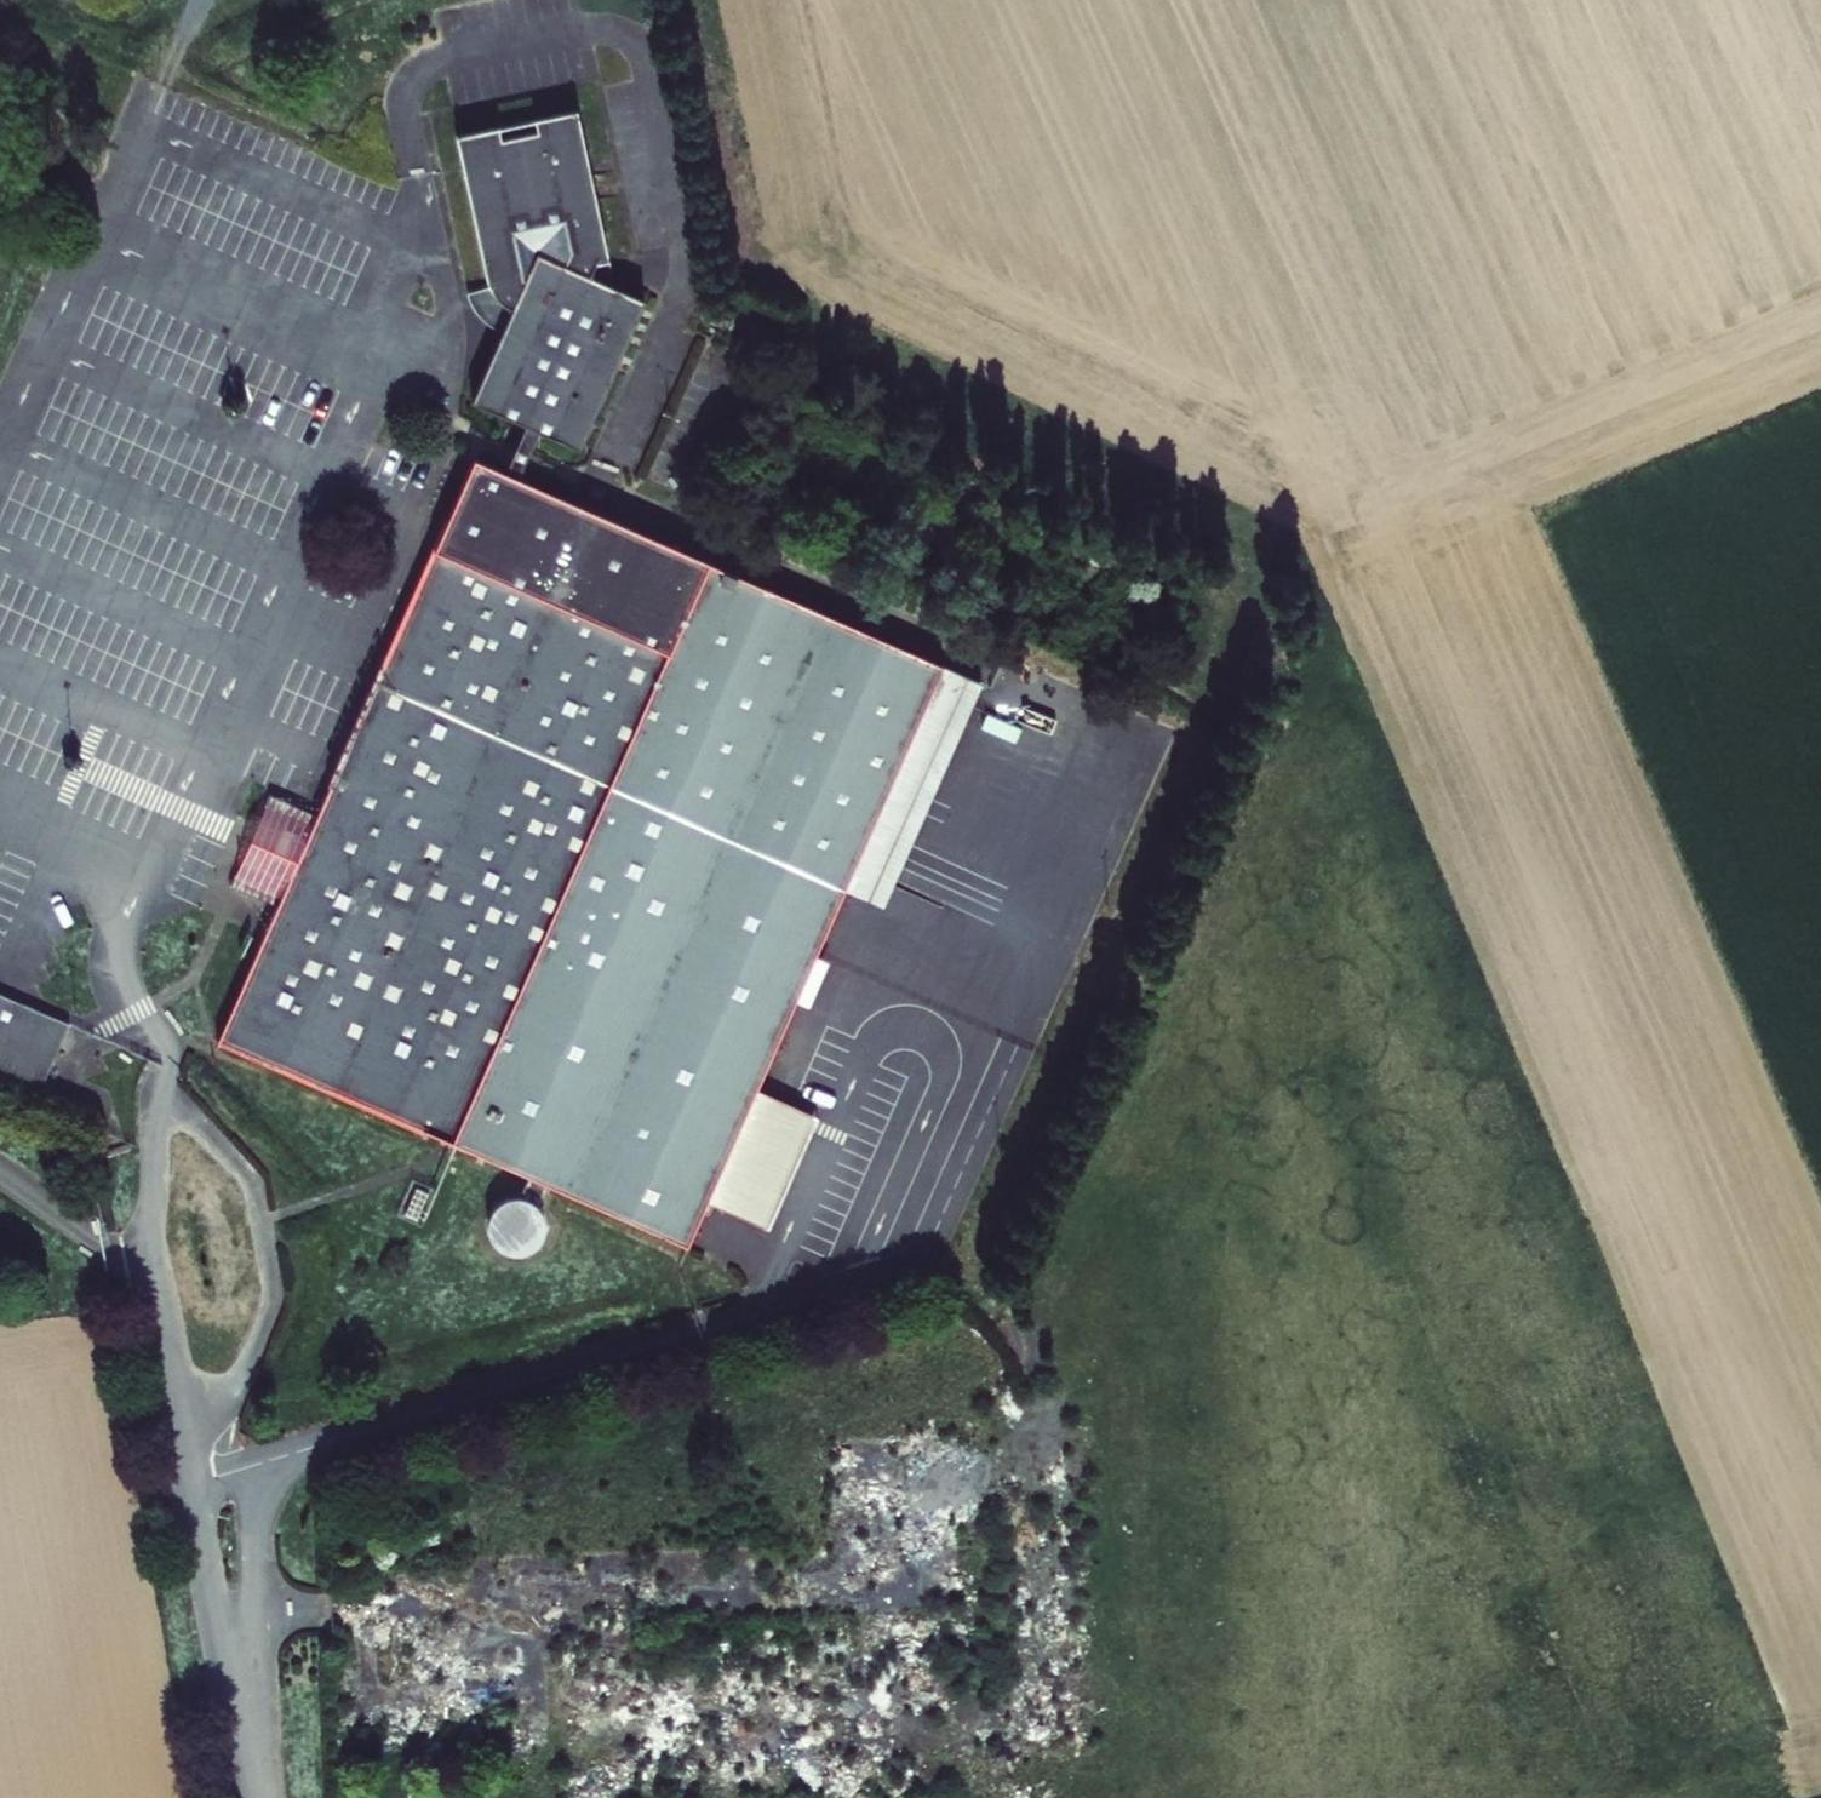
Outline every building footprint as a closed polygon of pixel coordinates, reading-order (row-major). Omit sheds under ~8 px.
[(525,419),(541,425),(582,444),(641,309),(587,285),(588,269),(605,266),(578,112),(454,134),(469,218),(483,285),(488,302),(497,311),(508,317),(473,396),(525,419)] [(541,425),(525,419),(503,469),(519,476),(541,425)] [(760,1085),(886,800),(946,663),(519,476),(503,469),(472,455),(434,540),(356,718),(314,811),(295,802),(283,827),(305,837),(287,877),(267,868),(257,892),(275,900),(259,938),(216,1035),(689,1247),(709,1201),(760,1085)] [(986,682),(946,663),(886,800),(926,818),(986,682)] [(283,827),(295,802),(267,790),(228,879),(257,892),(267,868),(287,877),(305,837),(283,827)] [(64,1012),(0,984),(0,1074),(31,1088),(64,1012)] [(818,1111),(760,1085),(709,1201),(767,1227),(818,1111)] [(531,1200),(516,1198),(507,1201),(503,1203),(497,1208),(493,1213),(491,1219),(490,1227),(492,1239),(498,1248),(504,1253),(510,1256),(516,1257),(527,1256),(538,1251),(545,1243),(549,1234),(549,1221),(547,1215),(540,1205),(531,1200)]
